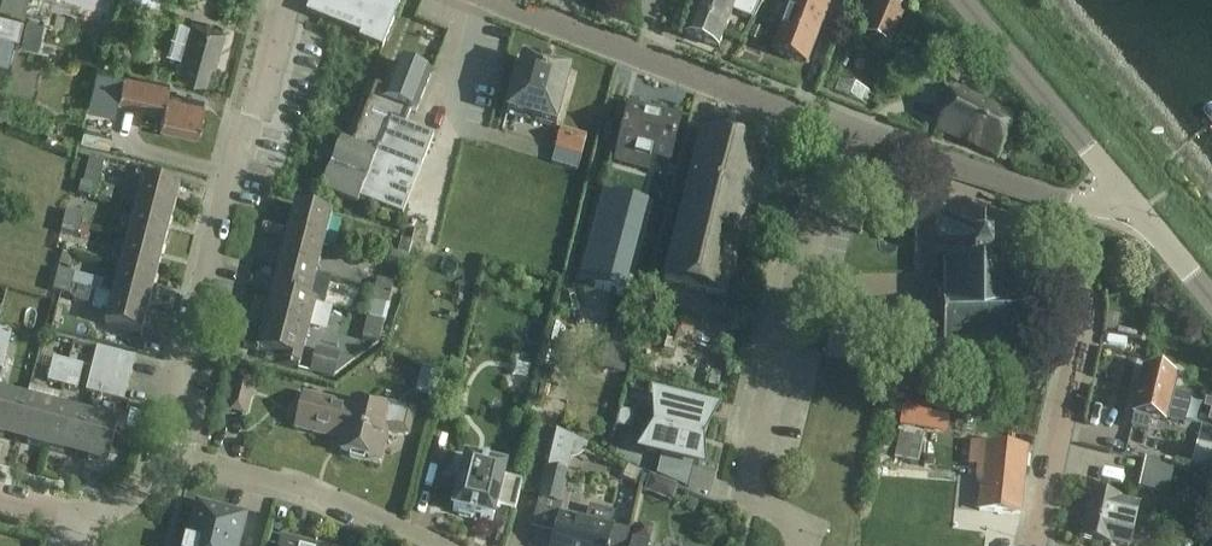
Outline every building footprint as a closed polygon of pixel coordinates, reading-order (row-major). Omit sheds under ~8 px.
[(0,9),(25,16),(30,0),(3,0),(0,9)] [(306,12),(360,34),(359,38),(382,47),(401,0),(311,0),(306,12)] [(732,12),(733,10),(711,1),(712,0),(698,0),(685,34),(718,47),(732,12)] [(732,12),(752,20),(760,0),(712,0),(711,1),(733,10),(732,12)] [(808,0),(793,0),(774,50),(806,63),(827,7),(808,0)] [(866,34),(888,43),(903,8),(884,0),(881,0),(866,34)] [(20,37),(25,17),(0,11),(0,32),(20,37)] [(21,47),(38,51),(45,24),(28,20),(21,47)] [(178,72),(183,74),(206,80),(213,54),(218,55),(224,31),(192,22),(192,23),(178,20),(169,53),(182,57),(178,72)] [(942,76),(956,82),(964,65),(949,58),(942,76)] [(522,59),(515,82),(506,113),(555,128),(571,73),(522,59)] [(383,100),(412,111),(416,113),(431,74),(398,61),(387,90),(383,100)] [(19,62),(16,77),(27,79),(31,65),(19,62)] [(95,84),(113,88),(116,74),(99,69),(95,84)] [(170,85),(147,80),(124,75),(119,99),(166,109),(162,125),(198,132),(205,102),(168,94),(170,85)] [(383,100),(387,90),(375,85),(352,144),(340,139),(322,185),(321,187),(359,202),(362,197),(403,213),(433,137),(406,126),(412,111),(383,100)] [(936,130),(998,156),(1015,116),(953,90),(936,130)] [(629,106),(623,130),(616,160),(649,168),(651,157),(670,162),(679,124),(648,116),(649,111),(629,106)] [(580,170),(588,137),(563,130),(555,163),(580,170)] [(704,133),(665,279),(725,294),(764,149),(704,133)] [(98,187),(104,160),(90,156),(83,184),(97,187),(98,187)] [(179,188),(156,182),(143,179),(135,208),(172,218),(179,188)] [(80,183),(78,194),(94,198),(97,187),(83,184),(80,183)] [(102,187),(98,199),(110,202),(114,188),(103,184),(102,187)] [(602,192),(579,284),(623,295),(647,202),(640,200),(607,193),(602,192)] [(286,239),(323,248),(331,215),(295,205),(286,239)] [(172,218),(135,208),(128,237),(164,247),(172,218)] [(65,211),(63,221),(79,225),(82,215),(65,211)] [(79,225),(63,221),(60,232),(77,236),(77,235),(113,244),(115,235),(79,226),(79,225)] [(164,247),(128,237),(120,267),(156,276),(164,247)] [(278,272),(314,281),(323,248),(286,239),(278,272)] [(402,239),(399,253),(392,251),(390,261),(406,265),(412,242),(402,239)] [(943,348),(1021,347),(1021,305),(1020,305),(1019,267),(1002,267),(1002,252),(960,251),(960,266),(943,266),(944,304),(943,304),(943,307),(903,307),(892,319),(892,335),(903,346),(943,345),(943,348)] [(63,253),(60,265),(69,267),(72,255),(63,253)] [(120,267),(112,296),(149,305),(156,276),(120,267)] [(58,269),(55,281),(71,285),(74,273),(58,269)] [(314,281),(278,272),(269,305),(329,321),(332,308),(308,302),(314,281)] [(394,282),(378,278),(372,299),(389,303),(394,282)] [(52,290),(59,292),(69,295),(71,285),(55,281),(52,290)] [(105,325),(118,328),(141,334),(149,305),(112,296),(96,291),(93,306),(109,310),(105,325)] [(243,348),(266,354),(276,357),(274,363),(299,370),(310,327),(326,331),(329,321),(269,305),(260,338),(247,335),(243,348)] [(368,316),(363,338),(379,342),(385,320),(368,316)] [(0,329),(0,368),(2,369),(12,332),(0,329)] [(677,330),(674,344),(689,348),(693,334),(677,330)] [(97,347),(97,348),(86,391),(124,401),(135,357),(97,347)] [(310,372),(313,372),(334,378),(340,355),(316,349),(310,372)] [(606,351),(602,370),(624,375),(627,355),(606,351)] [(62,386),(69,361),(53,357),(46,382),(62,386)] [(83,365),(69,361),(62,386),(77,389),(83,365)] [(440,377),(421,368),(414,396),(434,401),(440,377)] [(1131,428),(1147,432),(1151,417),(1187,426),(1193,396),(1172,392),(1176,376),(1144,368),(1131,428)] [(254,383),(235,378),(227,411),(246,415),(254,383)] [(25,401),(0,394),(0,437),(15,441),(25,401)] [(304,395),(302,404),(296,428),(343,440),(340,451),(380,461),(387,433),(408,434),(414,411),(390,405),(389,410),(352,402),(351,407),(304,395)] [(25,401),(15,441),(46,449),(56,409),(25,401)] [(651,427),(705,440),(711,414),(658,401),(651,427)] [(56,409),(46,449),(76,457),(87,417),(56,409)] [(620,419),(633,423),(635,415),(621,412),(620,419)] [(902,416),(893,459),(893,460),(902,462),(902,461),(917,464),(926,421),(902,416)] [(87,417),(76,457),(107,465),(117,425),(87,417)] [(633,423),(620,419),(618,428),(631,431),(633,423)] [(699,466),(705,440),(651,427),(645,452),(699,466)] [(568,459),(571,460),(577,440),(556,430),(547,470),(540,501),(560,506),(567,474),(565,474),(568,459)] [(1211,471),(1211,447),(1197,443),(1192,467),(1211,471)] [(1020,473),(1024,474),(1027,448),(979,444),(977,469),(983,470),(983,468),(1021,472),(1020,473)] [(930,448),(928,466),(938,468),(941,449),(930,448)] [(1167,494),(1173,464),(1145,458),(1138,487),(1167,494)] [(466,459),(459,488),(453,511),(493,521),(496,507),(515,511),(522,482),(503,477),(505,469),(466,459)] [(893,460),(893,459),(892,459),(887,483),(902,486),(905,470),(900,469),(902,462),(893,460)] [(978,510),(1020,514),(1024,474),(1020,473),(1021,472),(983,468),(983,470),(977,469),(976,479),(981,480),(978,510)] [(643,475),(638,489),(645,492),(673,502),(679,486),(651,476),(651,477),(643,475)] [(933,497),(945,498),(947,483),(935,481),(933,497)] [(1114,497),(1090,492),(1080,537),(1110,544),(1110,542),(1127,545),(1128,545),(1137,505),(1119,501),(1120,498),(1114,497)] [(245,517),(198,505),(187,545),(237,545),(245,517)] [(560,514),(552,545),(625,545),(629,531),(560,514)] [(632,545),(649,545),(653,530),(637,526),(632,545)] [(303,543),(283,538),(281,545),(303,545),(303,543)]
